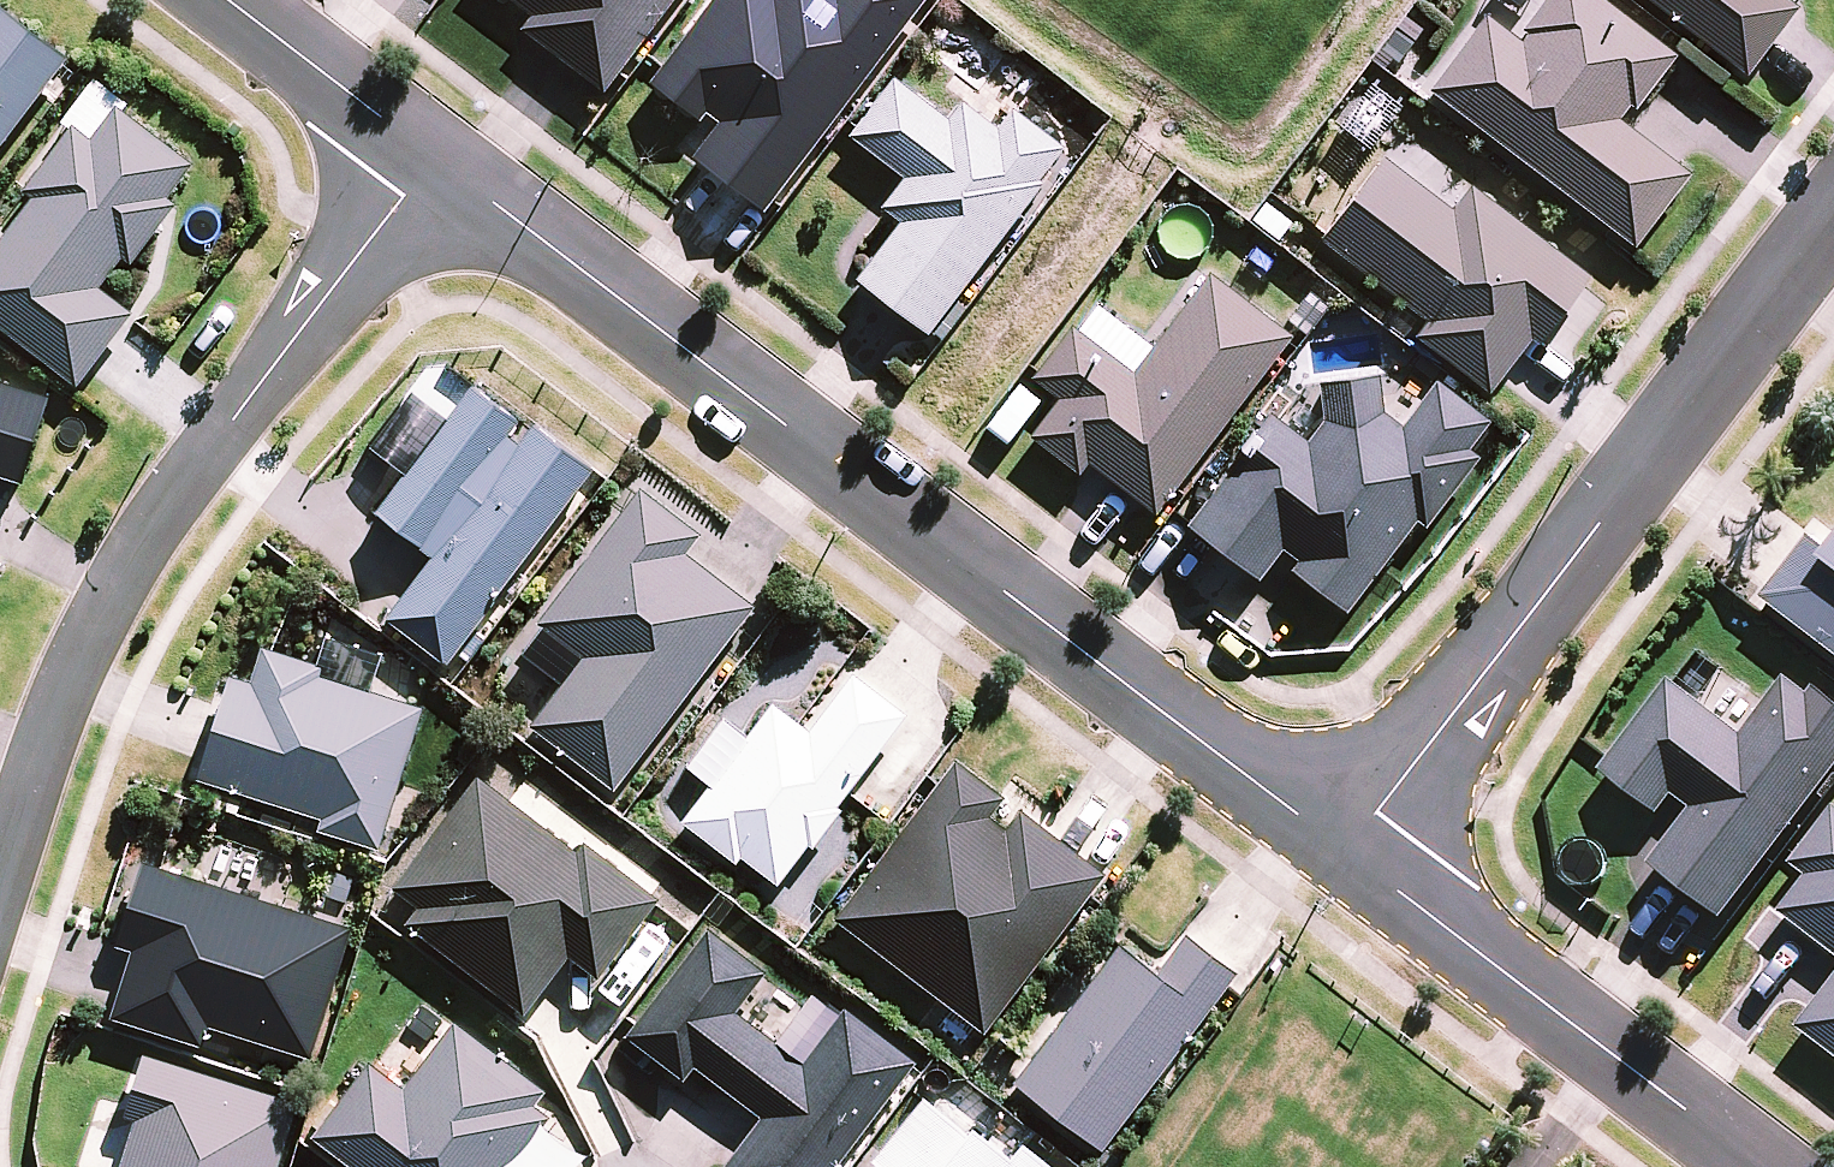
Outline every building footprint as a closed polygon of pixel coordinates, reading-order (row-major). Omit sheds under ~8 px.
[(1,0),(0,1),(0,135),(66,50),(1,0)] [(542,12),(532,25),(609,83),(672,0),(527,0),(542,12)] [(653,80),(714,126),(700,145),(765,194),(911,0),(714,0),(653,80)] [(1603,0),(1544,0),(1521,30),(1527,35),(1522,43),(1485,15),(1428,90),(1637,248),(1692,175),(1618,119),(1628,106),(1635,111),(1677,56),(1603,0)] [(1745,78),(1798,10),(1792,5),(1785,0),(1644,0),(1745,78)] [(930,323),(1066,145),(1010,102),(993,124),(952,92),(942,106),(899,73),(856,129),(910,171),(887,201),(904,214),(861,271),(930,323)] [(133,252),(176,194),(167,188),(194,152),(121,98),(93,136),(70,119),(25,181),(35,188),(0,234),(0,314),(80,374),(132,304),(98,278),(123,245),(133,252)] [(1454,212),(1384,158),(1321,238),(1429,322),(1416,338),(1489,394),(1531,341),(1540,348),(1593,279),(1474,186),(1454,212)] [(1293,336),(1211,274),(1134,374),(1072,327),(1032,379),(1059,399),(1031,436),(1079,473),(1087,462),(1157,515),(1293,336)] [(0,375),(0,464),(26,472),(52,392),(0,375)] [(588,457),(474,377),(383,505),(438,543),(390,611),(450,653),(588,457)] [(1320,385),(1324,420),(1308,441),(1271,413),(1226,471),(1229,473),(1189,526),(1259,579),(1282,549),(1296,560),(1289,569),(1346,613),(1417,520),(1427,528),(1481,459),(1469,450),(1490,421),(1436,380),(1401,426),(1383,412),(1379,378),(1320,385)] [(691,530),(637,488),(543,611),(590,647),(534,719),(614,781),(753,600),(680,544),(691,530)] [(1831,549),(1813,535),(1761,601),(1833,657),(1833,544),(1831,549)] [(422,700),(243,643),(203,769),(322,807),(319,817),(379,836),(422,700)] [(905,714),(853,671),(809,724),(775,695),(746,730),(724,712),(686,758),(711,779),(684,812),(735,854),(742,846),(778,876),(840,802),(836,798),(905,714)] [(1784,677),(1738,736),(1667,681),(1598,772),(1656,816),(1672,795),(1691,809),(1647,866),(1720,921),(1833,771),(1833,704),(1813,688),(1808,695),(1784,677)] [(1100,868),(951,758),(836,914),(985,1024),(1100,868)] [(575,846),(476,771),(394,880),(427,904),(413,922),(530,1010),(569,958),(595,978),(658,894),(582,836),(575,846)] [(1832,808),(1789,864),(1805,876),(1777,914),(1833,957),(1833,809),(1832,808)] [(353,921),(146,856),(122,933),(138,938),(114,1015),(202,1042),(209,1021),(312,1053),(353,921)] [(716,907),(631,1024),(758,1116),(721,1166),(837,1166),(919,1054),(845,1000),(805,1056),(731,1003),(771,947),(716,907)] [(1234,969),(1185,931),(1157,967),(1121,939),(1018,1072),(1103,1137),(1234,969)] [(1797,1029),(1833,1056),(1833,980),(1797,1029)] [(546,1111),(531,1099),(542,1085),(455,1019),(404,1085),(372,1061),(320,1129),(370,1166),(517,1166),(541,1135),(532,1129),(546,1111)] [(298,1105),(145,1056),(126,1118),(135,1121),(122,1166),(280,1166),(298,1105)] [(936,1067),(859,1166),(1064,1166),(936,1067)]
